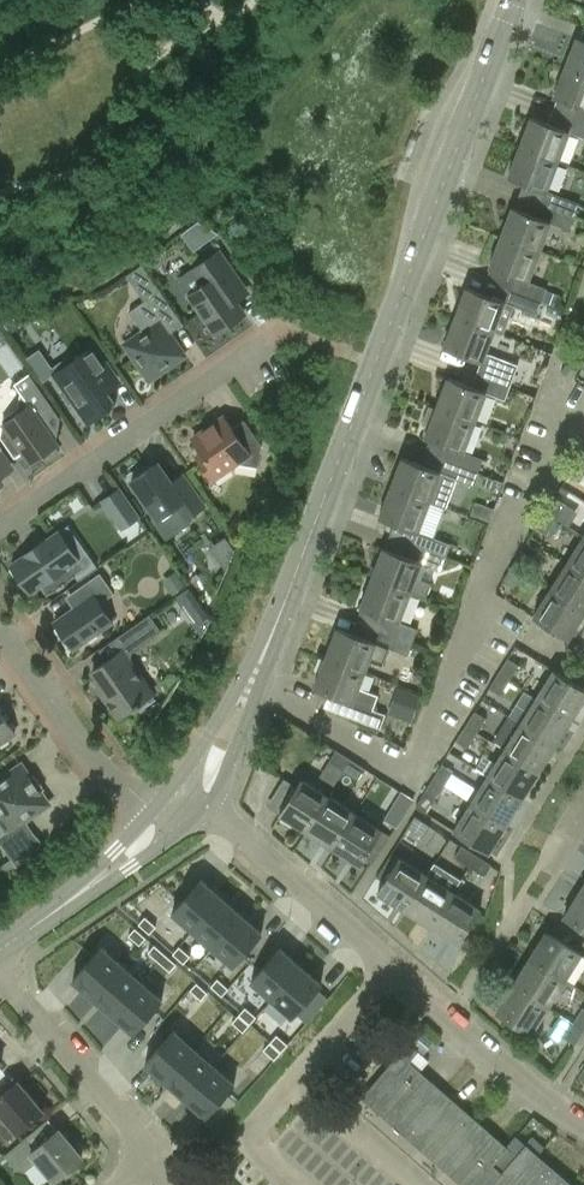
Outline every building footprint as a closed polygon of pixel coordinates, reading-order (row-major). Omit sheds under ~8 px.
[(579,39),(576,38),(565,66),(583,73),(583,28),(579,39)] [(553,98),(576,106),(571,118),(583,123),(583,73),(565,66),(553,98)] [(571,118),(567,130),(531,117),(519,147),(557,161),(568,132),(583,139),(583,123),(571,118)] [(544,190),(539,203),(573,216),(578,203),(545,190),(557,161),(519,147),(508,176),(544,190)] [(511,206),(500,237),(537,251),(548,222),(568,230),(573,216),(539,203),(535,215),(511,206)] [(202,216),(180,232),(193,250),(215,234),(202,216)] [(526,280),(537,251),(500,237),(488,268),(511,276),(506,288),(541,300),(546,288),(526,280)] [(216,333),(243,313),(224,286),(236,277),(218,251),(194,267),(205,282),(189,294),(216,333)] [(127,276),(144,300),(128,311),(142,331),(124,344),(140,367),(141,367),(149,378),(166,366),(167,367),(184,355),(169,333),(182,323),(142,265),(127,276)] [(466,287),(455,317),(491,330),(503,334),(508,320),(497,315),(502,302),(535,315),(541,300),(506,288),(501,300),(466,287)] [(483,351),(491,330),(455,317),(443,348),(478,361),(473,374),(508,387),(517,364),(483,351)] [(52,373),(61,386),(63,389),(59,392),(68,405),(72,402),(86,423),(106,409),(108,411),(115,401),(114,400),(113,401),(104,388),(103,382),(105,382),(115,374),(95,344),(70,361),(67,357),(51,368),(54,372),(52,373)] [(56,442),(60,418),(29,373),(13,384),(20,394),(18,408),(3,418),(0,434),(0,437),(15,458),(23,453),(29,463),(57,444),(56,442)] [(446,377),(435,407),(473,421),(484,392),(503,399),(508,387),(473,374),(469,386),(446,377)] [(422,435),(425,436),(424,437),(446,445),(441,458),(476,471),(481,458),(462,450),(473,421),(435,407),(435,408),(429,406),(422,424),(426,425),(422,435)] [(212,479),(235,463),(257,467),(261,446),(244,420),(232,428),(226,420),(219,419),(192,438),(204,456),(198,460),(212,479)] [(445,509),(456,479),(471,485),(476,471),(441,458),(436,471),(401,458),(390,487),(426,501),(445,509)] [(583,475),(583,462),(578,458),(567,475),(579,482),(583,475)] [(189,523),(186,518),(204,505),(186,480),(175,488),(157,462),(131,480),(155,515),(151,519),(165,540),(189,523)] [(121,531),(140,517),(119,487),(100,500),(121,531)] [(415,531),(426,501),(390,487),(378,518),(414,531),(409,544),(443,556),(448,544),(415,531)] [(556,520),(565,505),(553,497),(544,512),(556,520)] [(546,535),(556,520),(544,512),(534,528),(546,535)] [(83,569),(76,559),(77,558),(58,531),(10,564),(30,591),(40,584),(47,595),(51,592),(58,590),(67,584),(71,579),(75,574),(83,569)] [(566,563),(583,574),(583,537),(583,536),(566,563)] [(432,583),(414,576),(419,564),(438,571),(443,556),(409,544),(405,555),(382,547),(371,577),(408,592),(426,599),(432,583)] [(523,573),(523,572),(532,558),(520,551),(511,566),(523,573)] [(583,610),(583,574),(566,563),(550,589),(583,611),(583,610)] [(513,588),(523,573),(511,566),(501,581),(513,588)] [(162,580),(172,595),(186,586),(175,571),(162,580)] [(112,621),(101,606),(103,601),(114,593),(100,573),(65,597),(73,608),(53,621),(72,649),(112,621)] [(382,616),(378,629),(411,641),(416,628),(397,621),(408,592),(371,577),(359,608),(382,616)] [(566,638),(583,611),(550,589),(532,616),(566,638)] [(120,635),(132,653),(161,632),(154,621),(166,612),(161,606),(120,635)] [(363,671),(367,660),(383,666),(389,649),(406,655),(411,641),(378,629),(373,641),(337,627),(325,657),(363,671)] [(117,717),(152,693),(122,650),(92,671),(106,690),(101,694),(117,717)] [(384,714),(372,710),(378,696),(356,688),(363,671),(325,657),(314,688),(328,693),(323,707),(378,728),(384,714)] [(507,658),(497,673),(509,681),(519,665),(507,658)] [(535,697),(570,718),(583,695),(583,688),(552,669),(535,697)] [(500,696),(509,681),(497,673),(488,689),(500,696)] [(408,720),(418,692),(394,683),(384,712),(408,720)] [(554,745),(570,718),(535,697),(519,723),(554,745)] [(474,711),(464,727),(476,734),(486,718),(474,711)] [(14,733),(0,713),(0,743),(14,733)] [(519,723),(502,750),(537,772),(554,745),(519,723)] [(467,749),(476,734),(464,727),(455,742),(467,749)] [(328,762),(342,771),(349,759),(335,750),(328,762)] [(502,750),(486,777),(521,798),(537,772),(502,750)] [(365,769),(349,759),(342,771),(358,781),(365,769)] [(8,830),(0,836),(0,845),(17,868),(43,843),(33,833),(24,820),(48,803),(21,764),(0,778),(0,818),(8,830)] [(441,764),(431,780),(443,787),(453,771),(441,764)] [(486,777),(470,803),(505,824),(521,798),(486,777)] [(278,813),(305,830),(326,796),(299,779),(278,813)] [(434,802),(443,787),(431,780),(422,795),(434,802)] [(395,827),(412,797),(398,789),(380,818),(395,827)] [(305,830),(333,847),(354,813),(326,796),(305,830)] [(488,852),(505,824),(470,803),(453,831),(488,852)] [(381,830),(354,813),(333,847),(360,864),(381,830)] [(430,827),(415,817),(403,836),(416,844),(421,836),(423,837),(430,827)] [(454,857),(469,866),(475,856),(461,846),(454,857)] [(491,866),(475,856),(469,866),(484,876),(491,866)] [(376,893),(404,910),(426,875),(398,858),(376,893)] [(453,891),(426,875),(404,910),(431,926),(453,891)] [(209,912),(222,897),(202,880),(173,913),(181,921),(193,931),(209,912)] [(579,890),(562,915),(583,929),(583,893),(579,890)] [(480,908),(453,891),(431,926),(459,943),(480,908)] [(242,914),(222,897),(209,912),(193,931),(213,948),(229,929),(242,914)] [(262,932),(242,914),(229,929),(213,948),(233,966),(249,947),(262,932)] [(155,926),(144,917),(138,924),(149,933),(155,926)] [(134,928),(128,936),(139,945),(145,938),(134,928)] [(547,931),(529,959),(563,980),(580,952),(547,931)] [(158,962),(165,954),(154,945),(148,952),(158,962)] [(72,980),(93,998),(122,964),(101,946),(72,980)] [(179,946),(172,953),(183,963),(190,955),(179,946)] [(280,948),(267,963),(251,981),(271,999),(294,973),(300,966),(280,948)] [(165,954),(158,962),(169,971),(176,964),(165,954)] [(529,959),(512,986),(546,1007),(563,980),(529,959)] [(135,975),(122,964),(93,998),(113,1015),(122,1004),(142,981),(135,975)] [(294,973),(271,999),(292,1017),(321,983),(300,966),(294,973)] [(217,979),(211,986),(221,995),(228,988),(217,979)] [(122,1004),(113,1015),(133,1033),(139,1026),(162,999),(142,981),(122,1004)] [(197,982),(190,989),(201,998),(208,991),(197,982)] [(530,1033),(546,1007),(512,986),(496,1012),(530,1033)] [(303,1004),(295,1013),(306,1022),(314,1013),(303,1004)] [(256,1017),(245,1007),(239,1015),(249,1024),(256,1017)] [(572,1023),(583,1030),(583,1029),(583,1008),(582,1007),(572,1023)] [(249,1025),(238,1015),(232,1022),(243,1032),(249,1025)] [(575,1044),(583,1030),(572,1023),(564,1037),(575,1044)] [(195,1048),(189,1043),(174,1030),(161,1045),(145,1064),(166,1081),(195,1048)] [(270,1042),(281,1051),(287,1044),(276,1035),(270,1042)] [(274,1059),(280,1052),(269,1043),(263,1050),(274,1059)] [(487,1170),(504,1184),(573,1184),(526,1145),(517,1156),(408,1062),(418,1051),(409,1044),(370,1088),(478,1181),(487,1170)] [(166,1081),(185,1098),(214,1065),(195,1048),(166,1081)] [(214,1065),(185,1098),(205,1116),(235,1083),(214,1065)] [(0,1123),(0,1138),(5,1144),(43,1112),(18,1083),(2,1096),(0,1098),(0,1113),(5,1119),(0,1123)] [(54,1181),(83,1157),(58,1128),(34,1149),(25,1139),(4,1156),(21,1176),(37,1161),(54,1181)]
